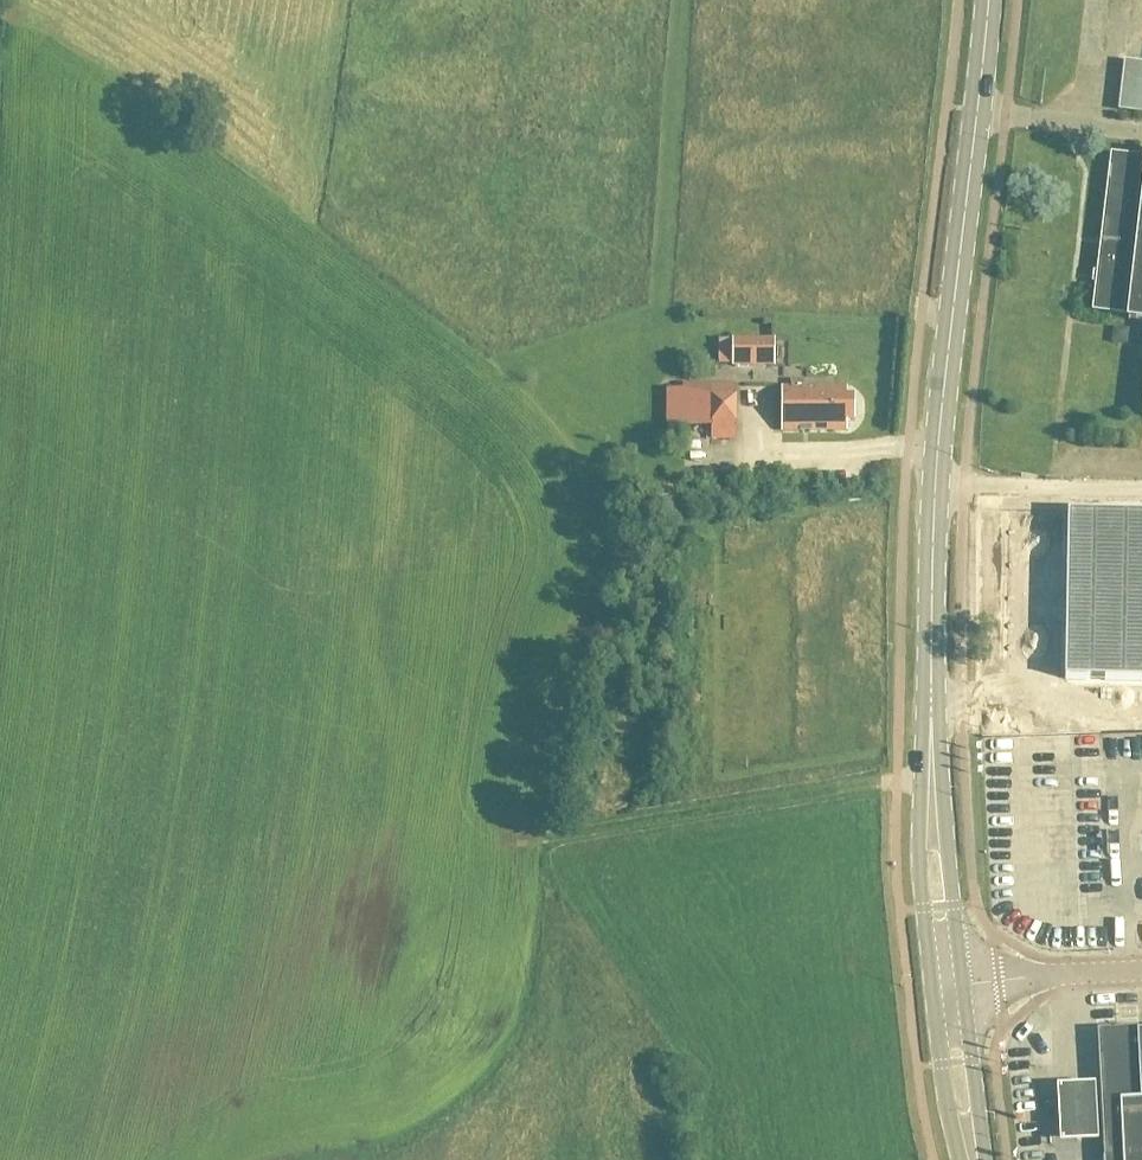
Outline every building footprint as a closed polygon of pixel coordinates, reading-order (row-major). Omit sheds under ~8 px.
[(1126,64),(1120,111),(1141,113),(1141,66),(1126,64)] [(1112,156),(1098,274),(1093,274),(1092,284),(1096,285),(1093,312),(1128,316),(1128,321),(1141,323),(1141,160),(1112,156)] [(733,368),(775,367),(774,340),(733,341),(733,368)] [(712,441),(736,441),(736,385),(683,385),(683,386),(682,429),(712,429),(712,441)] [(847,422),(854,422),(854,398),(847,398),(846,389),(782,389),(783,431),(847,431),(847,422)] [(1065,681),(1141,683),(1141,516),(1068,514),(1065,681)] [(1100,1036),(1107,1159),(1141,1159),(1141,1034),(1100,1036)] [(1097,1142),(1095,1087),(1055,1089),(1058,1144),(1097,1142)]
